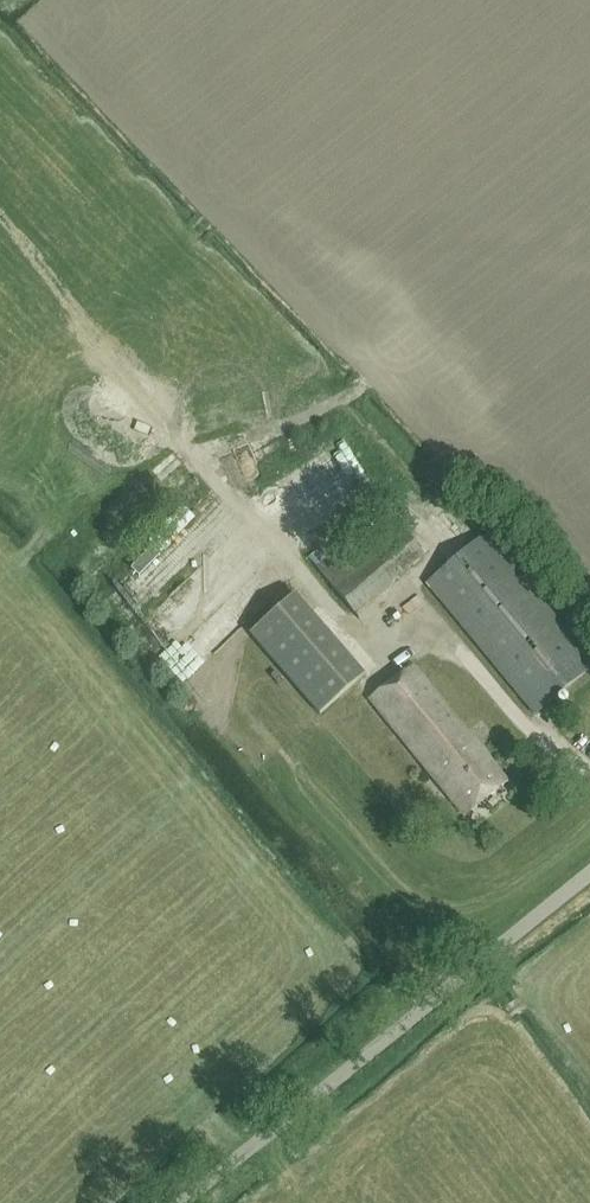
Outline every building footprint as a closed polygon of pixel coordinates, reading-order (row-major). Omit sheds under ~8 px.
[(348,446),(283,490),(301,516),(366,472),(348,446)] [(352,541),(342,549),(333,537),(308,557),(355,614),(424,557),(396,522),(360,551),(352,541)] [(487,535),(427,585),(534,715),(589,669),(589,660),(487,535)] [(365,676),(295,595),(249,634),(320,715),(365,676)] [(505,783),(413,666),(371,698),(464,816),(505,783)]
